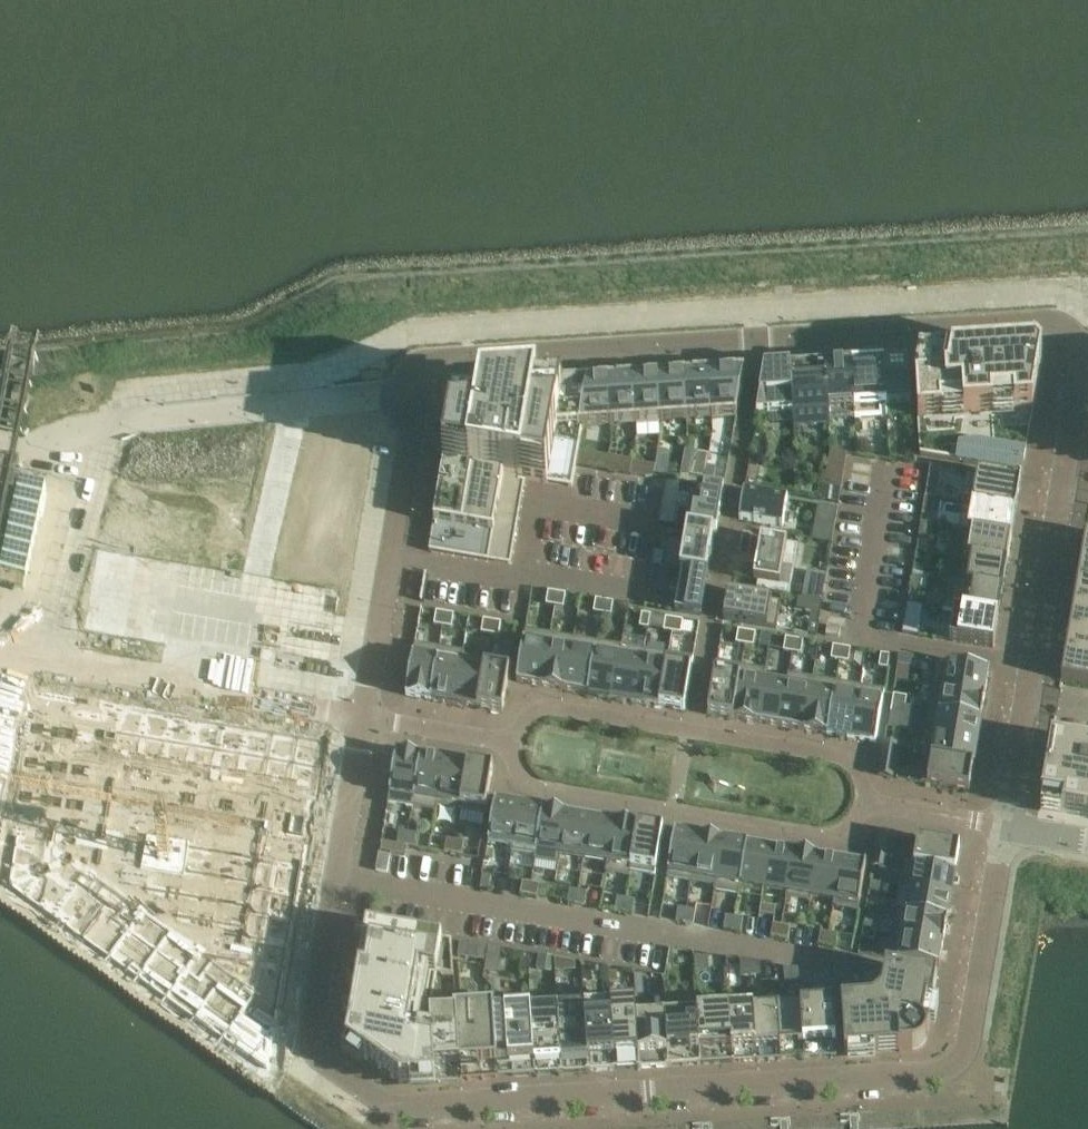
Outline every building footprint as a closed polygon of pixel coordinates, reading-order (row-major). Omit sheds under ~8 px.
[(21,446),(42,354),(14,348),(0,414),(0,547),(21,446)] [(914,362),(920,457),(1022,474),(1026,452),(1025,452),(1032,414),(1041,360),(1040,359),(1036,356),(1036,354),(1032,354),(1032,355),(1020,356),(1020,355),(1016,355),(1016,356),(1004,357),(1003,356),(1000,356),(1000,357),(988,358),(987,357),(984,357),(984,358),(972,359),(971,358),(968,358),(968,359),(955,360),(955,359),(952,359),(952,360),(939,361),(939,360),(936,360),(935,361),(923,362),(923,361),(919,361),(919,362),(914,362)] [(857,366),(852,366),(855,420),(887,418),(886,409),(884,364),(873,365),(872,359),(857,360),(857,366)] [(907,363),(884,364),(886,409),(910,407),(907,363)] [(852,366),(825,368),(828,422),(855,420),(852,366)] [(825,368),(789,370),(792,415),(793,424),(828,422),(825,368)] [(722,369),(708,369),(709,375),(712,420),(736,418),(743,373),(723,375),(722,369)] [(697,370),(683,371),(683,377),(686,421),(711,420),(712,420),(709,375),(697,376),(697,370)] [(764,372),(756,417),(792,415),(789,370),(764,372)] [(672,372),(658,373),(659,379),(661,423),(686,421),(683,377),(672,378),(672,372)] [(647,373),(633,374),(633,380),(636,425),(659,423),(661,423),(659,379),(658,379),(647,379),(647,373)] [(621,375),(607,376),(610,426),(636,425),(633,380),(632,380),(622,381),(621,375)] [(588,383),(580,428),(582,428),(610,426),(607,376),(593,377),(593,383),(588,383)] [(437,504),(433,523),(468,529),(494,534),(494,528),(498,508),(502,484),(503,479),(503,476),(514,478),(522,480),(522,479),(543,483),(560,486),(572,488),(576,467),(578,454),(582,428),(580,428),(588,383),(586,383),(561,385),(510,388),(482,390),(479,407),(468,408),(456,408),(453,409),(453,411),(451,422),(448,437),(446,451),(444,465),(441,480),(439,494),(437,504)] [(841,490),(847,454),(830,451),(824,487),(841,490)] [(658,453),(654,474),(659,475),(665,476),(666,472),(669,455),(658,453)] [(578,454),(576,467),(605,472),(608,460),(578,454)] [(608,460),(605,472),(608,473),(629,476),(631,465),(631,463),(608,460)] [(692,461),(689,477),(704,479),(707,464),(692,461)] [(631,466),(630,476),(645,479),(653,478),(655,469),(632,465),(631,466)] [(707,467),(704,479),(713,481),(716,469),(707,467)] [(966,471),(961,503),(971,505),(1016,512),(1021,481),(966,471)] [(693,509),(688,508),(684,528),(687,529),(713,533),(716,534),(724,491),(697,486),(693,509)] [(824,488),(822,500),(837,502),(839,490),(824,488)] [(739,520),(783,528),(787,501),(743,494),(739,520)] [(1016,512),(971,505),(967,531),(972,532),(1011,538),(1016,512)] [(932,525),(921,524),(919,537),(930,538),(932,525)] [(820,525),(817,542),(831,544),(834,527),(820,525)] [(712,551),(710,551),(713,533),(687,529),(679,571),(682,571),(682,570),(708,575),(708,574),(706,573),(708,560),(710,561),(712,551)] [(972,532),(967,558),(968,558),(968,559),(971,560),(971,559),(1007,565),(1011,538),(972,532)] [(760,540),(753,582),(758,583),(756,591),(789,597),(798,546),(760,540)] [(967,585),(1003,591),(1007,565),(971,559),(971,560),(967,585)] [(1077,585),(1087,587),(1087,562),(1081,560),(1077,585)] [(682,570),(682,571),(675,612),(700,617),(701,617),(708,575),(682,570)] [(912,576),(910,589),(920,591),(922,578),(912,576)] [(948,581),(943,612),(954,613),(954,612),(998,619),(1003,591),(967,585),(948,581)] [(663,585),(650,582),(648,591),(661,594),(663,585)] [(1072,609),(1087,611),(1087,587),(1077,585),(1072,609)] [(807,586),(805,599),(822,602),(824,589),(807,586)] [(554,607),(557,594),(548,592),(546,605),(554,607)] [(565,595),(557,594),(554,607),(563,608),(565,595)] [(723,621),(776,630),(780,603),(727,594),(723,621)] [(602,615),(604,601),(595,600),(593,613),(602,615)] [(613,603),(604,601),(602,615),(611,616),(613,603)] [(1068,633),(1087,636),(1087,611),(1072,609),(1068,633)] [(442,627),(445,614),(436,612),(434,625),(442,627)] [(954,613),(949,642),(993,649),(998,619),(954,612),(954,613)] [(454,615),(445,614),(442,627),(451,628),(454,615)] [(650,616),(642,615),(639,628),(648,629),(650,616)] [(672,633),(674,620),(665,619),(663,632),(672,633)] [(490,635),(492,622),(483,620),(481,634),(490,635)] [(683,622),(674,620),(672,633),(681,635),(683,622)] [(501,623),(492,622),(490,635),(499,636),(501,623)] [(807,635),(816,637),(819,623),(810,622),(807,635)] [(904,624),(902,634),(917,636),(919,626),(904,624)] [(827,627),(825,636),(838,639),(840,629),(827,627)] [(541,687),(550,635),(525,631),(516,683),(541,687)] [(745,645),(747,632),(738,631),(736,644),(745,645)] [(756,634),(747,632),(745,645),(753,647),(756,634)] [(1064,657),(1087,661),(1087,636),(1068,633),(1064,657)] [(565,691),(573,639),(550,635),(541,687),(565,691)] [(588,695),(597,643),(573,639),(565,691),(588,695)] [(792,653),(794,640),(785,639),(783,652),(792,653)] [(803,642),(794,640),(792,653),(801,655),(803,642)] [(612,699),(621,647),(597,643),(588,695),(612,699)] [(430,701),(439,648),(414,644),(405,697),(430,701)] [(636,703),(645,651),(621,647),(612,699),(636,703)] [(840,661),(842,648),(833,647),(831,660),(840,661)] [(454,705),(463,652),(439,648),(430,701),(454,705)] [(848,663),(850,650),(842,648),(840,661),(848,663)] [(659,707),(668,655),(645,651),(636,703),(659,707)] [(477,709),(486,656),(485,656),(484,662),(463,658),(464,653),(463,652),(454,705),(477,709)] [(684,711),(693,659),(668,655),(659,707),(684,711)] [(881,655),(879,668),(887,669),(890,656),(881,655)] [(502,713),(511,661),(486,656),(477,709),(502,713)] [(911,667),(912,658),(899,656),(898,665),(911,667)] [(1061,680),(1087,685),(1087,661),(1065,657),(1061,680)] [(716,663),(707,715),(732,719),(741,667),(716,663)] [(933,686),(933,687),(985,696),(989,671),(942,663),(938,687),(933,686)] [(741,667),(732,719),(756,723),(765,671),(741,667)] [(765,671),(756,723),(780,727),(788,675),(787,675),(787,680),(765,676),(766,671),(765,671)] [(788,675),(780,727),(803,731),(812,679),(788,675)] [(812,679),(803,731),(827,735),(836,683),(812,679)] [(836,683),(827,735),(851,739),(860,687),(836,683)] [(860,687),(851,739),(875,743),(884,691),(860,687)] [(933,687),(929,711),(981,719),(985,696),(933,687)] [(40,691),(7,884),(41,908),(37,912),(229,1050),(233,1045),(268,1071),(290,943),(241,935),(246,910),(250,885),(254,860),(258,835),(307,843),(316,787),(289,782),(264,778),(239,774),(214,769),(189,765),(163,761),(138,757),(113,752),(121,704),(40,691)] [(907,698),(893,696),(892,704),(905,707),(907,698)] [(121,704),(113,752),(138,757),(146,708),(121,704)] [(904,716),(905,707),(892,704),(890,713),(904,716)] [(146,708),(138,757),(163,761),(172,713),(146,708)] [(929,711),(925,734),(977,743),(981,719),(929,711)] [(172,713),(163,761),(189,765),(197,717),(172,713)] [(197,717),(189,765),(214,769),(222,721),(197,717)] [(222,721),(214,769),(239,774),(247,725),(222,721)] [(247,725),(239,774),(264,778),(272,730),(247,725)] [(272,730),(264,778),(289,782),(297,734),(272,730)] [(297,734),(289,782),(316,787),(324,738),(297,734)] [(925,734),(924,735),(930,736),(926,759),(973,767),(977,743),(925,734)] [(884,742),(883,751),(896,753),(897,745),(884,742)] [(1039,800),(1063,804),(1062,813),(1087,817),(1087,749),(1049,742),(1039,800)] [(412,808),(420,756),(396,752),(387,804),(412,808)] [(436,807),(444,760),(420,756),(412,808),(436,813),(437,807),(436,807)] [(926,759),(922,784),(969,792),(973,767),(926,759)] [(461,811),(469,764),(444,760),(436,807),(437,807),(461,811)] [(485,815),(493,768),(469,764),(461,811),(485,815)] [(880,768),(879,776),(892,779),(893,770),(880,768)] [(512,847),(519,805),(495,801),(488,843),(511,847),(512,847)] [(535,857),(543,810),(519,805),(512,847),(511,847),(510,852),(534,856),(535,857)] [(560,855),(567,814),(543,810),(535,857),(534,856),(533,862),(559,866),(561,855),(560,855)] [(584,859),(591,818),(567,814),(560,855),(561,855),(584,859)] [(608,863),(615,822),(591,818),(584,859),(606,863),(608,863)] [(631,873),(639,826),(615,822),(608,863),(606,863),(605,874),(630,878),(631,873)] [(655,877),(663,830),(639,826),(631,873),(655,877)] [(405,846),(408,833),(399,832),(397,845),(405,846)] [(674,834),(666,879),(691,883),(699,836),(675,832),(674,834)] [(416,835),(408,833),(405,846),(414,848),(416,835)] [(878,834),(877,843),(890,845),(891,836),(878,834)] [(258,835),(254,860),(302,868),(307,843),(258,835)] [(699,836),(691,883),(714,887),(722,840),(699,836)] [(453,854),(455,841),(446,840),(444,853),(453,854)] [(714,887),(713,892),(739,896),(740,886),(739,886),(746,844),(722,840),(714,887)] [(955,872),(959,848),(917,840),(914,864),(913,865),(955,872)] [(464,843),(455,841),(453,854),(462,856),(464,843)] [(746,844),(739,886),(740,886),(763,890),(770,848),(747,844),(746,844)] [(770,848),(763,890),(786,893),(787,894),(794,852),(770,848)] [(786,893),(785,899),(811,903),(812,898),(811,898),(818,856),(794,852),(787,894),(786,893)] [(387,873),(389,856),(379,855),(376,871),(387,873)] [(818,856),(811,898),(812,898),(833,901),(835,902),(842,860),(818,856)] [(886,869),(887,860),(874,858),(873,867),(886,869)] [(254,860),(250,885),(298,893),(302,868),(254,860)] [(833,901),(833,907),(858,911),(866,864),(852,862),(842,860),(835,902),(833,901)] [(951,896),(955,876),(955,872),(913,865),(914,864),(903,862),(899,888),(909,890),(909,889),(951,896)] [(482,875),(480,888),(489,890),(491,877),(482,875)] [(529,896),(531,883),(522,882),(520,895),(529,896)] [(883,884),(870,882),(869,891),(882,893),(883,884)] [(537,898),(539,885),(531,883),(529,896),(537,898)] [(250,885),(246,910),(294,918),(298,893),(250,885)] [(947,920),(950,905),(951,896),(909,889),(909,890),(906,912),(905,913),(947,920)] [(576,904),(578,891),(569,890),(567,903),(576,904)] [(585,906),(587,893),(578,891),(576,904),(585,906)] [(623,912),(625,899),(617,898),(615,911),(623,912)] [(632,914),(634,901),(625,899),(623,912),(632,914)] [(685,923),(687,910),(678,908),(676,921),(685,923)] [(246,910),(241,935),(290,943),(294,918),(246,910)] [(696,911),(687,910),(685,923),(693,924),(696,911)] [(943,944),(947,920),(905,913),(906,912),(895,910),(891,935),(901,937),(943,944)] [(732,931),(734,918),(725,916),(723,929),(732,931)] [(743,919),(734,918),(732,931),(741,932),(743,919)] [(864,921),(863,930),(876,932),(877,923),(864,921)] [(779,939),(782,926),(773,924),(771,937),(779,939)] [(790,927),(782,926),(779,939),(788,940),(790,927)] [(366,927),(346,1046),(400,1084),(436,1082),(460,1081),(455,1010),(451,941),(366,927)] [(874,941),(876,932),(863,930),(861,939),(874,941)] [(827,947),(829,934),(820,932),(818,945),(827,947)] [(838,935),(829,934),(827,947),(836,948),(838,935)] [(939,968),(942,950),(943,944),(901,937),(897,961),(939,968)] [(467,959),(469,945),(460,944),(458,957),(467,959)] [(475,960),(478,947),(469,945),(467,959),(475,960)] [(487,948),(478,947),(475,960),(484,962),(487,948)] [(488,948),(486,962),(499,964),(501,950),(488,948)] [(708,956),(695,957),(695,970),(709,969),(708,956)] [(539,957),(537,970),(551,972),(553,959),(539,957)] [(565,961),(555,959),(555,972),(566,971),(565,961)] [(937,977),(864,965),(861,981),(839,977),(844,1056),(898,1053),(910,1052),(914,1051),(917,1049),(920,1046),(923,1043),(926,1040),(927,1036),(929,1025),(937,977)] [(494,1012),(493,1012),(498,1078),(502,1078),(501,1076),(498,1076),(498,1064),(508,1063),(508,1064),(511,1064),(512,1077),(535,1076),(531,1009),(530,996),(504,998),(504,1000),(509,999),(509,1003),(504,1004),(504,1011),(494,1012)] [(635,1003),(611,1004),(615,1071),(639,1069),(636,1016),(635,1003)] [(611,1004),(584,1006),(588,1073),(615,1071),(611,1004)] [(833,1004),(801,1006),(804,1059),(836,1057),(833,1004)] [(672,1014),(665,1014),(668,1067),(700,1065),(697,1012),(690,1012),(689,1005),(671,1006),(672,1014)] [(777,1007),(780,1060),(804,1059),(801,1006),(801,1005),(777,1007)] [(584,1006),(557,1008),(562,1074),(588,1073),(584,1006)] [(455,1010),(460,1081),(498,1078),(493,1012),(494,1012),(494,1007),(455,1010)] [(753,1009),(756,1062),(780,1060),(777,1007),(753,1009)] [(557,1008),(531,1009),(535,1076),(562,1074),(557,1008)] [(753,1009),(729,1010),(732,1063),(756,1062),(753,1009)] [(729,1010),(697,1012),(700,1065),(732,1063),(729,1010)] [(665,1014),(636,1016),(639,1069),(668,1067),(665,1014)]
